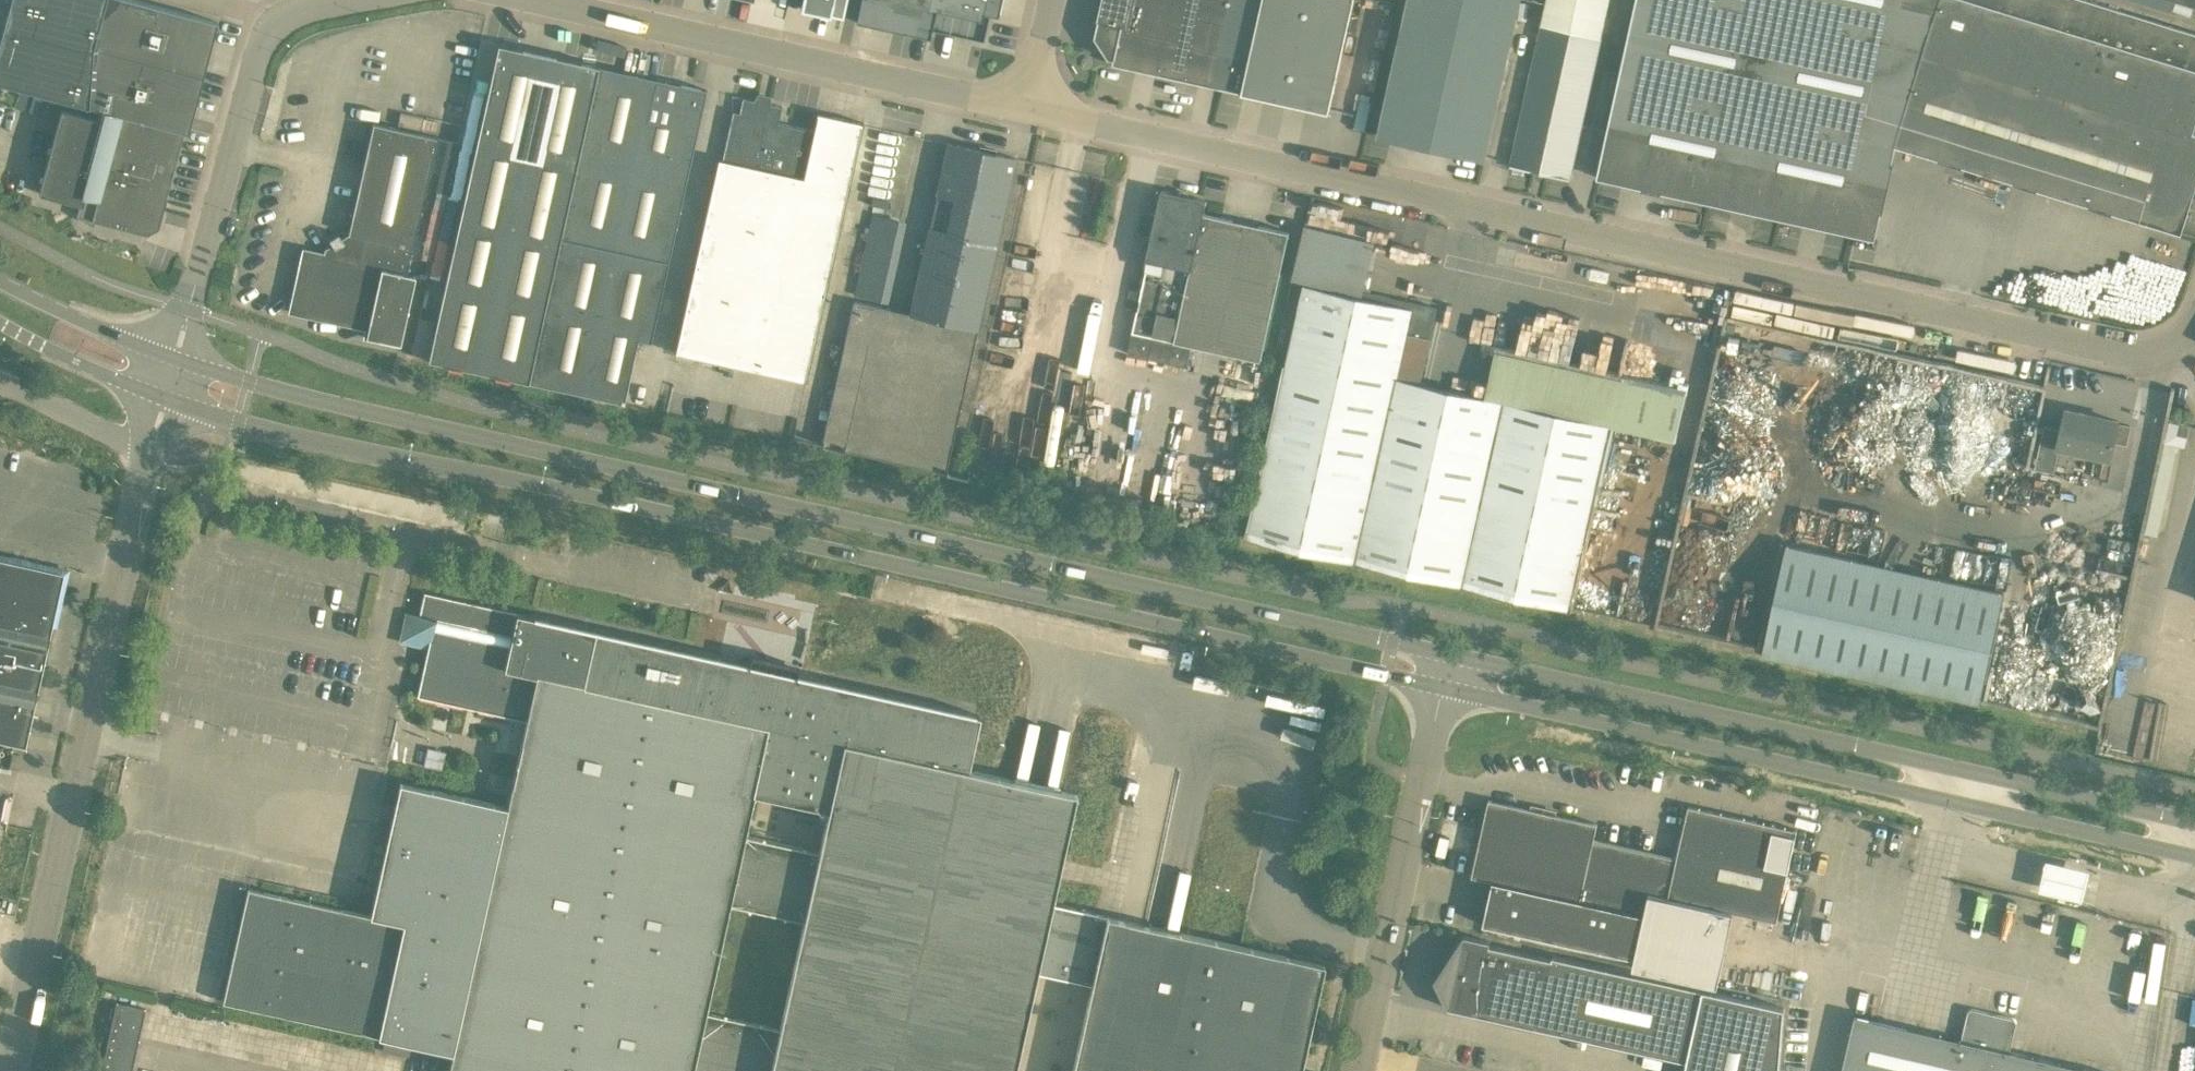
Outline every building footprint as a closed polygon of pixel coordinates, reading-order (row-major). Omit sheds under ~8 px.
[(139,0),(10,0),(0,37),(0,81),(88,105),(99,108),(96,118),(61,108),(39,192),(79,203),(95,208),(92,219),(94,220),(147,234),(158,227),(184,130),(188,131),(218,21),(139,0)] [(800,9),(830,16),(843,18),(847,0),(802,0),(800,9)] [(983,39),(989,14),(983,12),(986,0),(861,0),(857,21),(930,37),(932,28),(983,39)] [(1221,87),(1227,59),(1228,59),(1232,40),(1254,44),(1263,0),(1103,0),(1098,20),(1099,20),(1096,36),(1109,57),(1114,58),(1113,64),(1221,87)] [(1221,87),(1330,111),(1354,0),(1263,0),(1254,44),(1232,40),(1228,59),(1227,59),(1221,87)] [(1378,135),(1485,159),(1520,0),(1408,0),(1378,135)] [(1510,164),(1570,178),(1610,0),(1547,0),(1510,164)] [(1598,175),(1875,238),(1896,144),(2164,227),(2192,136),(2194,137),(2194,31),(2094,0),(1637,0),(1598,175)] [(2172,12),(2176,0),(2134,0),(2172,12)] [(691,76),(676,73),(674,81),(499,42),(428,359),(623,403),(638,338),(651,340),(707,89),(688,85),(691,76)] [(771,106),(768,105),(769,96),(759,94),(757,103),(753,102),(754,99),(743,97),(740,112),(733,110),(722,159),(719,158),(675,352),(805,381),(863,124),(818,114),(815,130),(779,122),(783,106),(772,103),(771,106)] [(400,112),(397,124),(421,129),(421,127),(423,118),(424,117),(400,112)] [(355,143),(368,146),(348,233),(364,237),(358,262),(305,250),(291,310),(368,327),(366,336),(400,343),(415,275),(407,273),(437,137),(360,120),(355,143)] [(447,139),(436,192),(446,194),(457,141),(447,139)] [(947,142),(935,194),(956,199),(949,230),(928,226),(909,313),(853,301),(821,445),(945,472),(1015,158),(947,142)] [(1150,252),(1128,353),(1188,366),(1193,344),(1261,360),(1289,232),(1204,213),(1207,200),(1162,190),(1148,252),(1150,252)] [(431,261),(443,209),(432,206),(421,258),(431,261)] [(853,295),(887,302),(905,220),(871,213),(853,295)] [(1248,538),(1574,610),(1615,424),(1486,396),(1420,381),(1437,307),(1363,291),(1374,242),(1306,227),(1294,281),(1304,283),(1248,538)] [(2041,279),(2034,296),(2050,302),(2057,285),(2041,279)] [(2048,390),(2049,384),(1907,353),(1906,360),(1917,363),(1916,369),(1944,375),(1943,380),(2012,395),(2015,382),(2048,390)] [(2131,425),(2118,422),(2118,421),(2066,410),(2062,428),(2043,424),(2034,468),(2053,472),(2058,446),(2110,457),(2114,441),(2127,444),(2131,425)] [(1786,543),(1762,654),(1980,702),(2006,591),(1786,543)] [(26,746),(64,572),(0,558),(0,740),(26,746)] [(248,888),(223,1001),(453,1052),(448,1070),(1300,1070),(1324,964),(1051,903),(1075,792),(968,769),(980,715),(424,592),(417,624),(424,632),(431,634),(418,695),(527,720),(508,806),(400,782),(371,915),(248,888)] [(1635,957),(1650,892),(1658,854),(1594,840),(1598,823),(1489,799),(1472,875),(1493,880),(1484,923),(1635,957)] [(1677,858),(1658,854),(1650,892),(1777,921),(1797,829),(1689,805),(1677,858)] [(2091,868),(2046,858),(2038,890),(2083,900),(2091,868)] [(1539,1027),(1687,1059),(1685,1070),(1779,1070),(1784,1008),(1553,956),(1552,958),(1489,944),(1490,941),(1464,935),(1435,978),(1448,1007),(1539,1027)] [(145,1008),(116,1002),(101,1070),(131,1070),(145,1008)] [(1842,1070),(2100,1070),(2011,1050),(2017,1022),(2015,1018),(1972,1008),(1968,1010),(1961,1039),(1856,1014),(1842,1070)]
